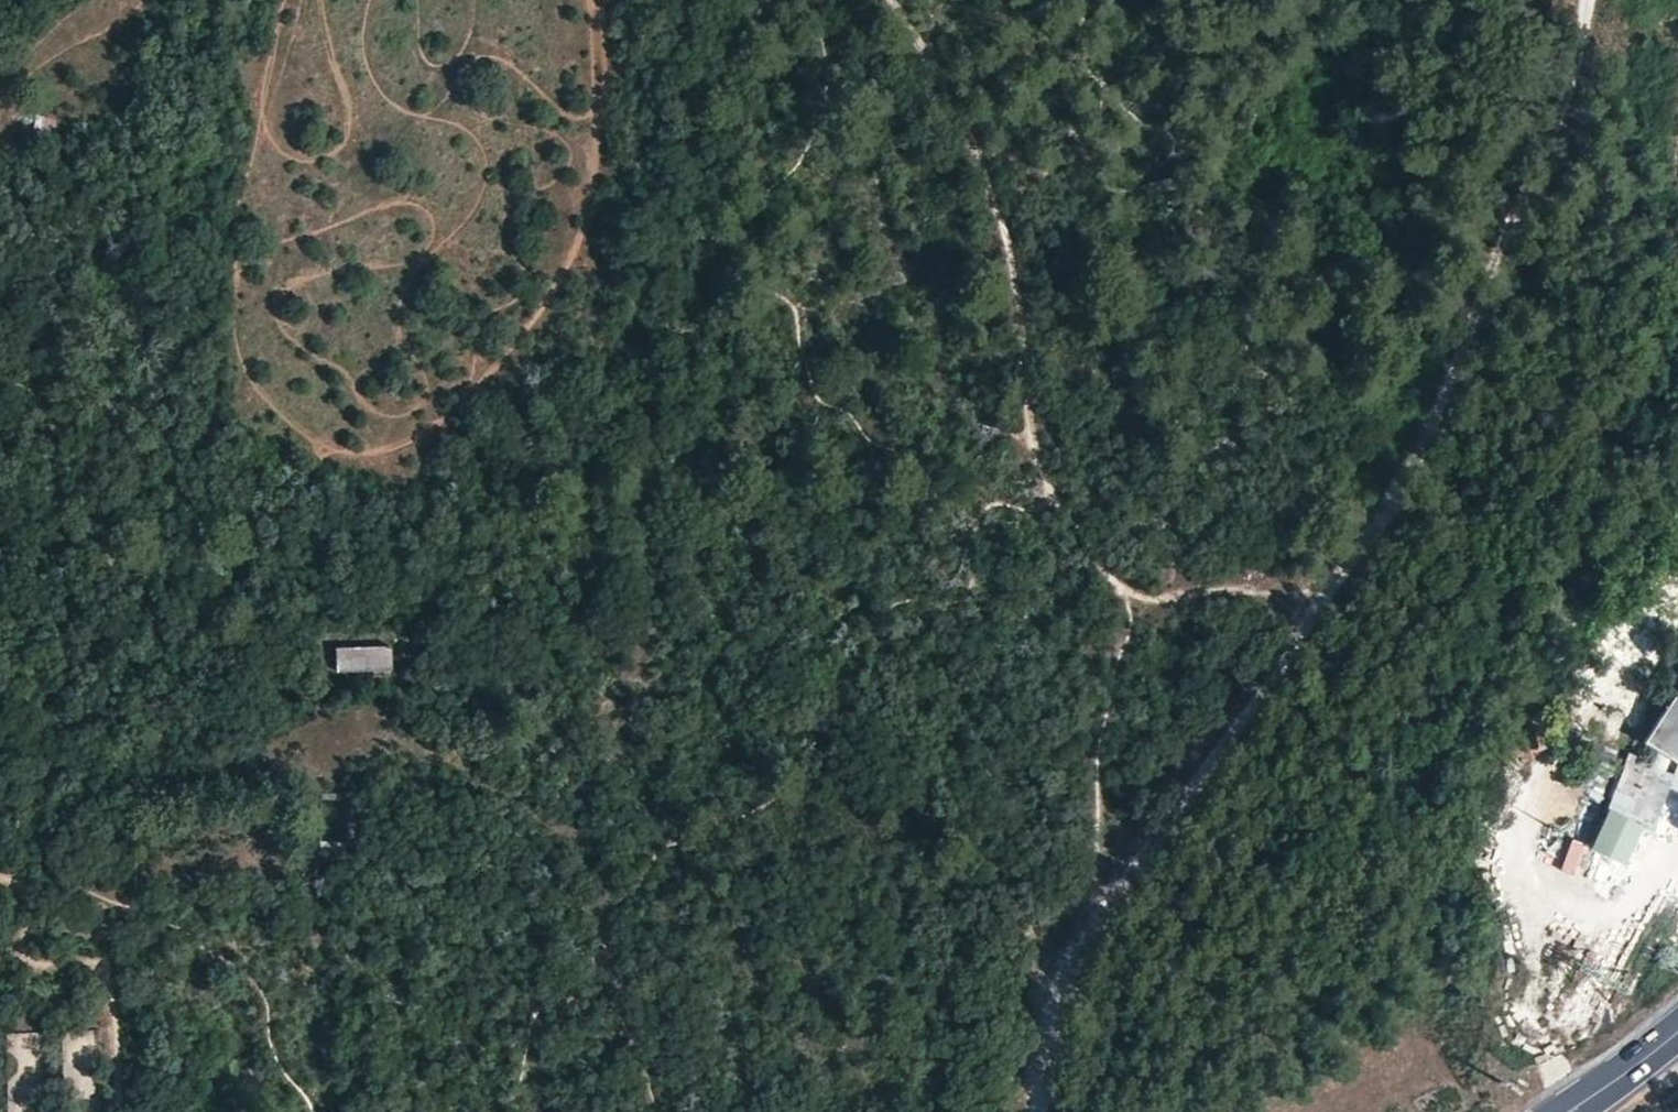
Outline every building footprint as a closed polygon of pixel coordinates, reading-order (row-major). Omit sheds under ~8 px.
[(356,656),(358,675),(391,671),(389,652),(356,656)] [(1640,743),(1653,751),(1677,765),(1677,679),(1640,743)] [(1653,751),(1625,828),(1655,835),(1677,765),(1653,751)]
